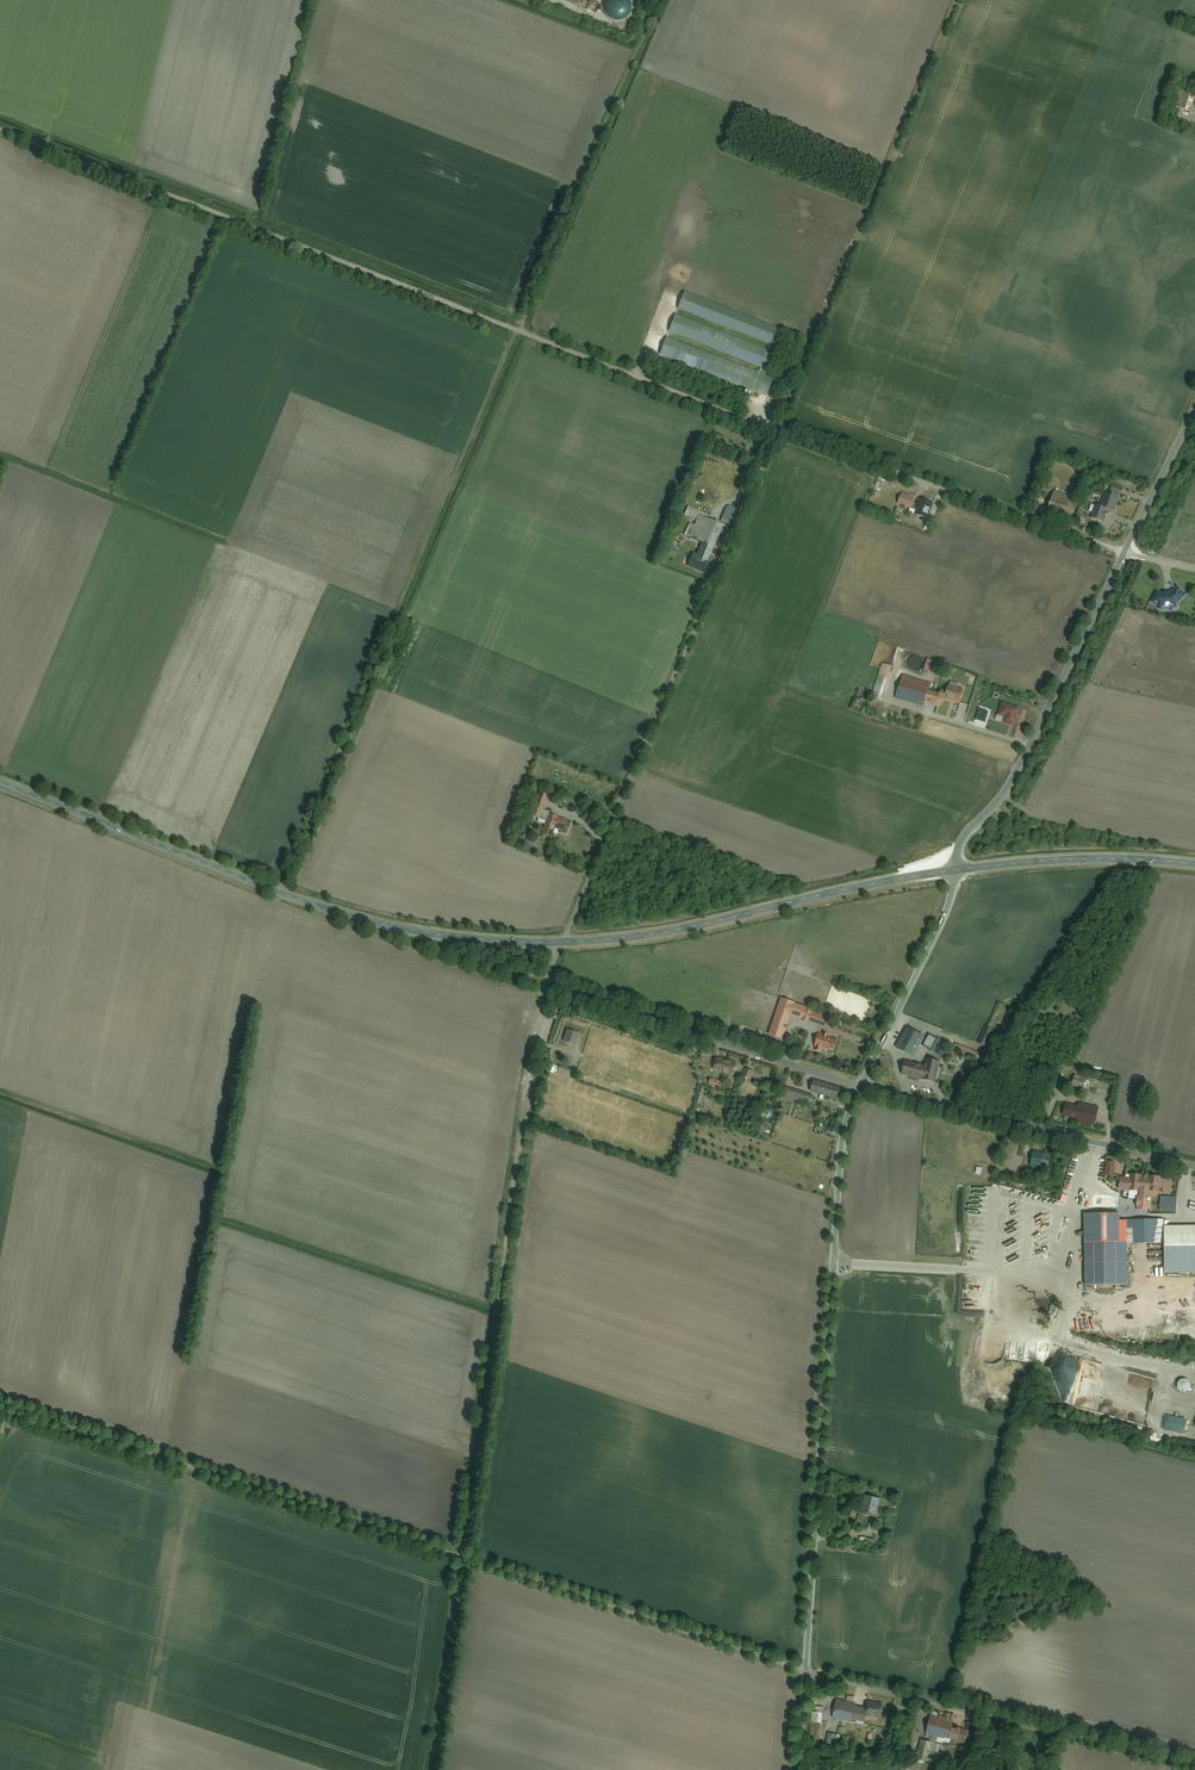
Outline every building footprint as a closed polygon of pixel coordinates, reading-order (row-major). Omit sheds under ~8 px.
[(627,16),(630,13),(631,9),(631,5),(630,2),(628,0),(611,0),(610,0),(608,4),(608,8),(609,11),(611,15),(614,17),(617,18),(621,19),(624,18),(627,16)] [(1190,113),(1194,96),(1181,92),(1176,109),(1190,113)] [(666,338),(659,356),(766,398),(774,379),(766,377),(784,331),(684,292),(677,310),(772,347),(770,352),(675,315),(667,335),(757,371),(756,373),(666,338)] [(885,480),(878,477),(875,485),(882,488),(885,480)] [(1123,488),(1112,484),(1109,492),(1120,496),(1123,488)] [(1071,496),(1053,490),(1044,515),(1062,522),(1071,496)] [(916,496),(902,492),(898,503),(915,509),(917,504),(913,503),(916,496)] [(1114,512),(1119,496),(1105,492),(1100,506),(1094,504),(1090,518),(1103,522),(1107,510),(1114,512)] [(933,502),(919,498),(917,504),(915,509),(913,514),(927,519),(933,502)] [(699,519),(696,526),(692,524),(686,535),(703,543),(716,549),(723,535),(725,535),(727,530),(726,530),(734,512),(728,510),(723,521),(714,517),(712,520),(708,517),(710,513),(707,512),(706,514),(690,506),(687,513),(699,519)] [(933,522),(926,521),(924,529),(930,531),(933,522)] [(716,549),(703,543),(699,553),(695,551),(689,564),(706,572),(716,549)] [(671,545),(668,554),(676,556),(679,548),(671,545)] [(1186,595),(1177,585),(1171,591),(1161,592),(1156,590),(1150,602),(1159,606),(1159,610),(1177,607),(1177,603),(1186,595)] [(927,660),(923,671),(934,675),(938,663),(927,660)] [(892,668),(882,664),(872,696),(882,699),(892,668)] [(940,695),(929,692),(931,685),(903,676),(896,699),(924,708),(925,703),(937,707),(940,699),(944,700),(946,693),(941,691),(940,695)] [(946,693),(944,700),(959,705),(964,692),(958,690),(959,685),(950,682),(946,693)] [(997,716),(1003,718),(1001,724),(1013,728),(1019,709),(1001,703),(997,716)] [(547,795),(540,792),(532,816),(539,818),(547,795)] [(558,818),(548,814),(542,834),(551,837),(555,827),(558,818)] [(567,821),(558,818),(555,827),(564,830),(567,821)] [(782,1041),(790,1019),(804,1024),(805,1023),(825,1030),(829,1018),(781,1000),(768,1036),(782,1041)] [(986,1047),(994,1031),(985,1026),(977,1043),(986,1047)] [(924,1037),(906,1027),(894,1048),(913,1058),(924,1037)] [(567,1028),(562,1040),(575,1045),(580,1033),(567,1028)] [(819,1057),(822,1050),(833,1054),(837,1043),(829,1040),(831,1036),(823,1033),(822,1036),(819,1035),(814,1048),(815,1048),(813,1054),(819,1057)] [(939,1039),(928,1033),(921,1046),(932,1052),(939,1039)] [(980,1052),(955,1043),(952,1049),(978,1058),(980,1052)] [(947,1048),(939,1044),(935,1053),(943,1057),(947,1048)] [(715,1055),(711,1066),(733,1073),(737,1062),(715,1055)] [(924,1065),(905,1060),(901,1075),(935,1083),(940,1062),(926,1058),(924,1065)] [(560,1064),(557,1073),(569,1078),(573,1068),(560,1064)] [(745,1067),(742,1076),(750,1079),(753,1070),(745,1067)] [(1086,1079),(1074,1075),(1071,1086),(1083,1090),(1086,1079)] [(710,1083),(717,1086),(719,1080),(712,1078),(710,1083)] [(813,1080),(809,1092),(837,1100),(840,1088),(813,1080)] [(812,1095),(785,1087),(781,1099),(794,1102),(794,1101),(798,1102),(798,1101),(806,1104),(807,1102),(814,1104),(816,1099),(812,1097),(812,1095)] [(1099,1107),(1078,1102),(1077,1106),(1066,1104),(1063,1116),(1075,1118),(1074,1120),(1081,1122),(1081,1123),(1095,1126),(1099,1107)] [(1051,1155),(1033,1151),(1029,1168),(1040,1171),(1040,1168),(1047,1169),(1051,1155)] [(1115,1162),(1106,1161),(1104,1176),(1114,1177),(1115,1162)] [(1161,1176),(1129,1174),(1129,1178),(1120,1177),(1119,1190),(1139,1192),(1139,1197),(1137,1197),(1136,1207),(1138,1208),(1138,1210),(1147,1211),(1147,1210),(1150,1210),(1151,1202),(1148,1202),(1149,1192),(1160,1193),(1161,1176)] [(980,1207),(980,1194),(970,1194),(970,1207),(980,1207)] [(1114,1198),(1096,1196),(1093,1213),(1112,1213),(1114,1198)] [(1158,1204),(1175,1206),(1176,1199),(1159,1196),(1158,1204)] [(1009,1214),(1006,1216),(1007,1217),(1019,1212),(1016,1204),(1006,1208),(1009,1214)] [(1093,1213),(1083,1214),(1085,1286),(1127,1286),(1127,1244),(1126,1221),(1125,1221),(1119,1221),(1119,1213),(1112,1213),(1093,1213)] [(1163,1219),(1125,1220),(1125,1221),(1126,1221),(1127,1244),(1164,1243),(1163,1226),(1163,1219)] [(1009,1232),(1017,1230),(1015,1222),(1007,1224),(1009,1232)] [(1163,1226),(1164,1243),(1164,1274),(1194,1274),(1194,1226),(1163,1226)] [(967,1242),(978,1242),(978,1234),(967,1234),(967,1242)] [(1015,1243),(1009,1245),(1010,1248),(1004,1250),(1005,1252),(1017,1248),(1015,1243)] [(987,1296),(999,1296),(999,1280),(987,1280),(987,1296)] [(1185,1392),(1187,1392),(1189,1390),(1190,1388),(1190,1386),(1190,1384),(1189,1383),(1188,1381),(1186,1380),(1184,1380),(1182,1380),(1180,1381),(1179,1382),(1178,1384),(1178,1386),(1178,1388),(1179,1390),(1181,1391),(1183,1392),(1185,1392)] [(1186,1420),(1164,1415),(1161,1430),(1183,1435),(1186,1420)] [(866,1494),(862,1513),(874,1516),(879,1497),(866,1494)] [(856,1703),(836,1699),(832,1719),(863,1724),(863,1723),(865,1723),(866,1717),(881,1720),(884,1704),(867,1700),(865,1709),(855,1707),(856,1703)] [(822,1713),(812,1712),(809,1743),(819,1744),(822,1713)] [(944,1718),(930,1715),(925,1735),(926,1735),(926,1738),(929,1739),(928,1742),(936,1744),(938,1738),(944,1740),(944,1739),(949,1740),(952,1729),(955,1715),(946,1713),(944,1718)] [(956,1730),(952,1729),(949,1740),(965,1744),(968,1730),(956,1727),(956,1730)] [(837,1735),(828,1733),(825,1748),(835,1750),(837,1735)] [(939,1746),(920,1741),(915,1760),(926,1763),(928,1756),(936,1758),(939,1746)]
